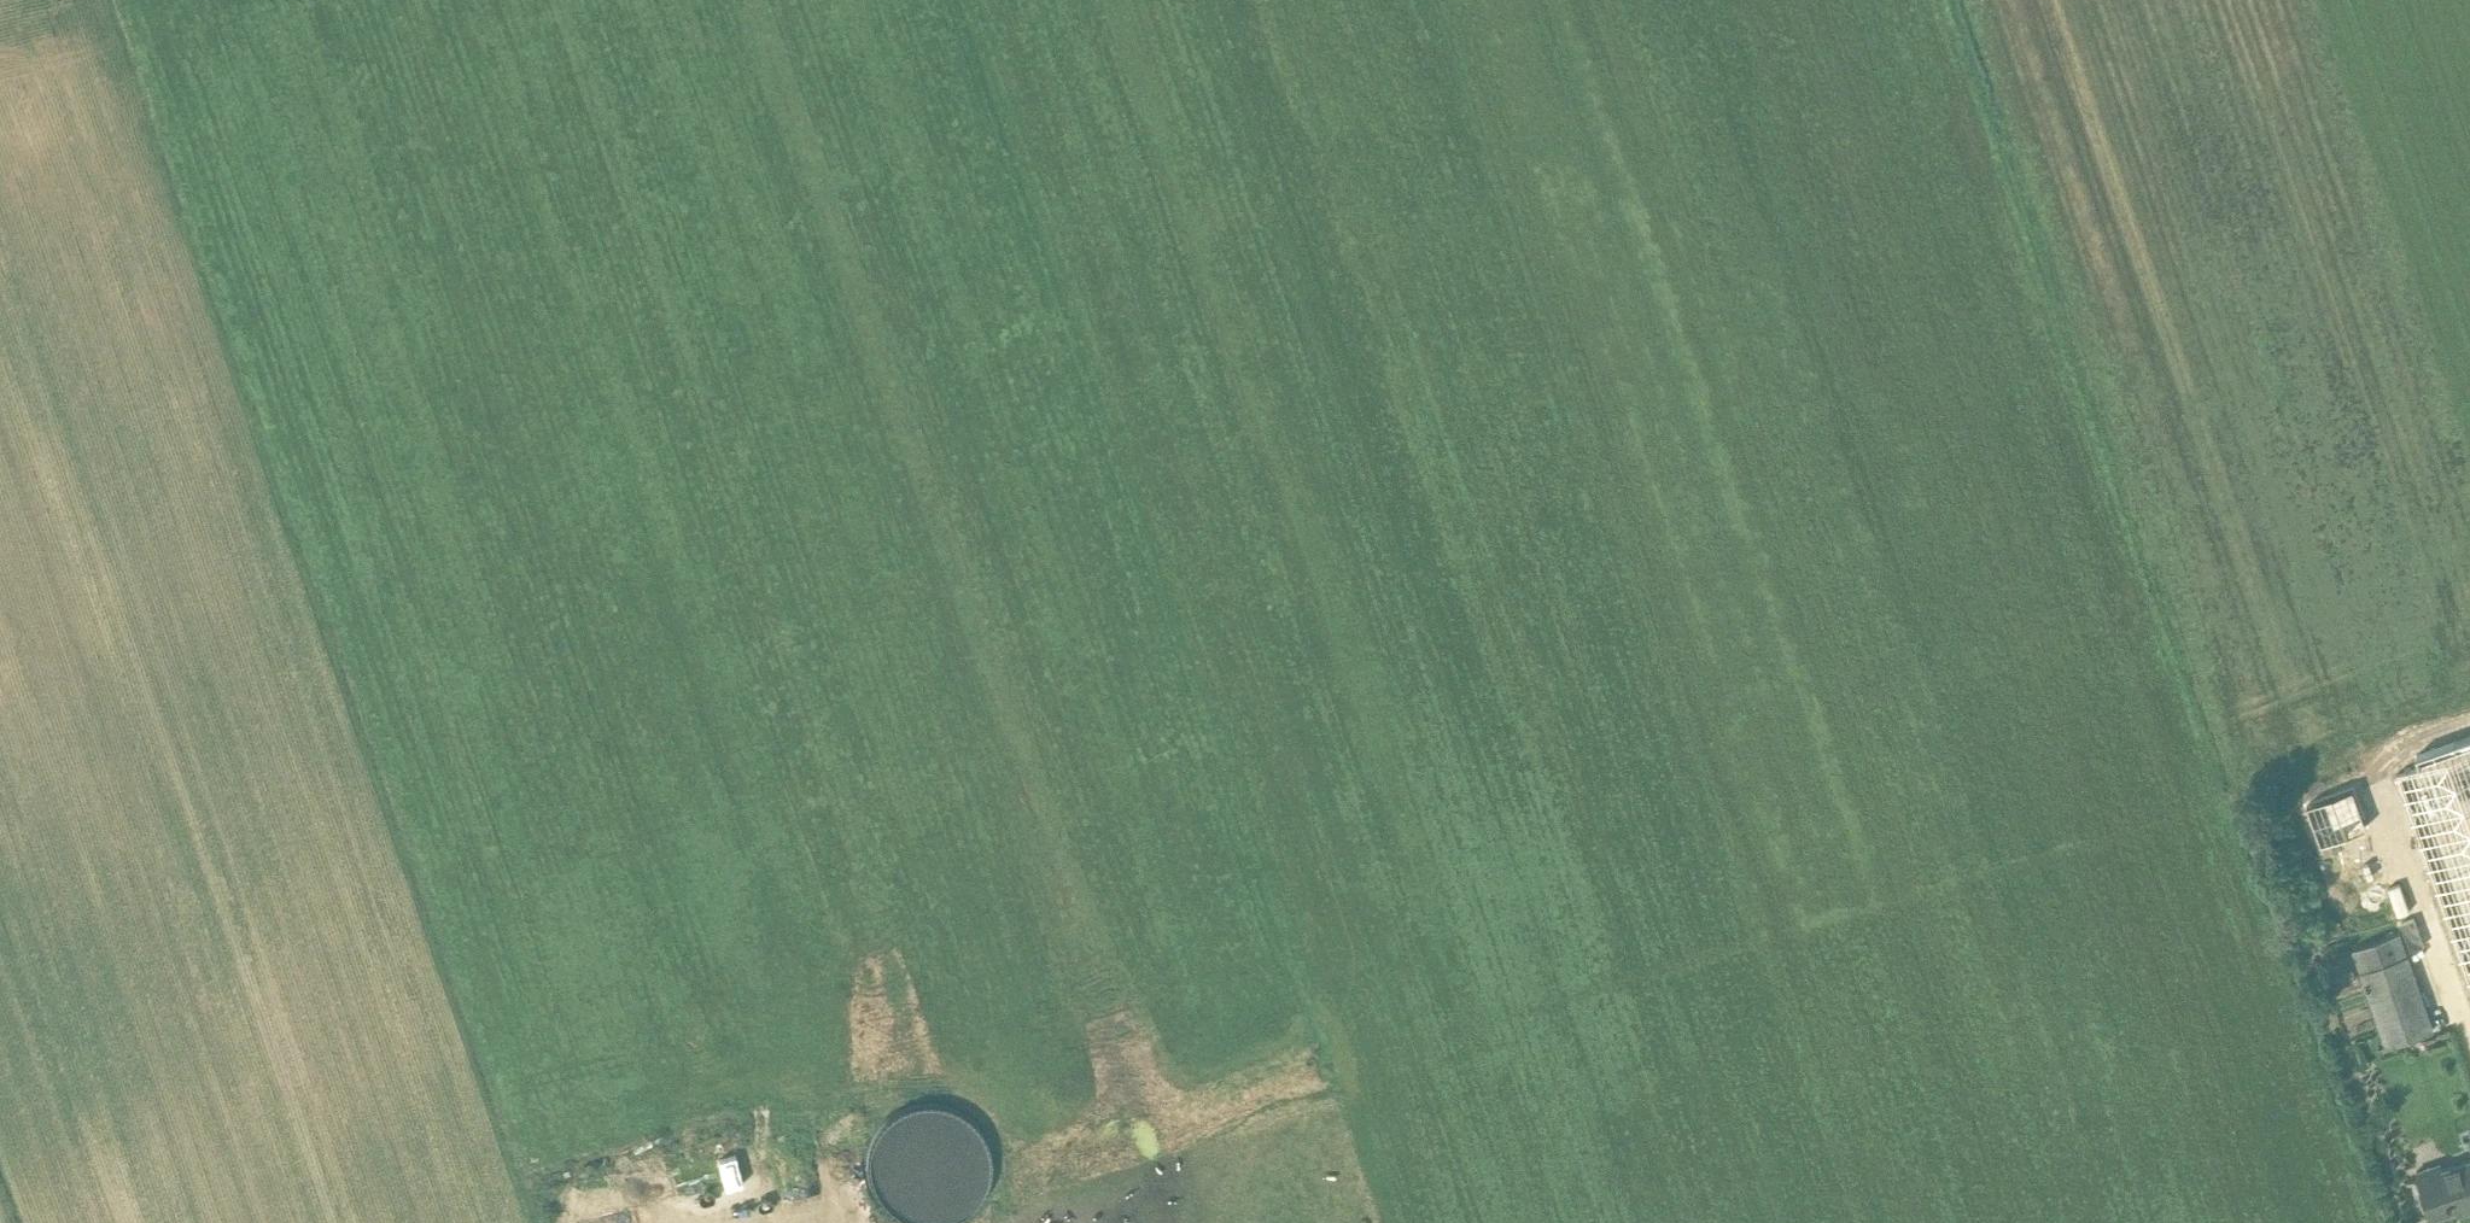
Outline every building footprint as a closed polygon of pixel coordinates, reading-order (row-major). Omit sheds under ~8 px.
[(2392,777),(2469,1001),(2469,750),(2466,739),(2411,758),(2415,769),(2392,777)] [(2352,791),(2309,806),(2324,850),(2368,834),(2352,791)] [(2299,827),(2286,831),(2291,845),(2303,841),(2299,827)] [(2399,932),(2354,948),(2388,1045),(2433,1029),(2420,991),(2399,932)] [(881,1114),(881,1157),(971,1157),(971,1113),(881,1114)] [(2417,1171),(2433,1216),(2467,1204),(2469,1210),(2469,1160),(2443,1169),(2441,1163),(2417,1171)]
